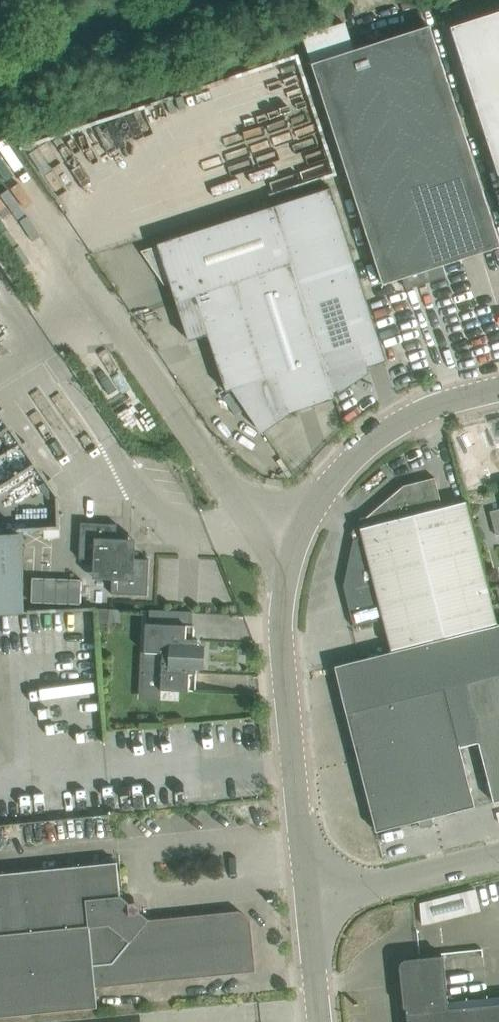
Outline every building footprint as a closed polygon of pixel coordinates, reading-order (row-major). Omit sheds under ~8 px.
[(451,27),(498,177),(498,11),(451,27)] [(312,63),(383,284),(402,278),(406,289),(446,276),(443,265),(498,247),(498,239),(430,25),(312,63)] [(273,205),(298,283),(323,360),(334,394),(354,380),(351,371),(386,360),(331,187),(273,205)] [(177,302),(292,264),(273,205),(157,243),(159,246),(144,251),(156,270),(165,267),(177,302)] [(292,264),(177,302),(189,340),(208,334),(226,391),(233,389),(323,360),(298,283),(292,264)] [(336,398),(334,394),(323,360),(233,389),(262,431),(279,419),(277,415),(284,412),(285,414),(336,398)] [(12,440),(0,439),(0,447),(12,448),(12,440)] [(353,539),(344,586),(354,626),(384,619),(392,649),(496,622),(466,501),(442,507),(435,477),(403,485),(367,516),(369,526),(363,536),(353,539)] [(495,535),(498,534),(498,508),(489,511),(495,535)] [(81,522),(79,558),(98,559),(98,573),(112,574),(111,593),(147,595),(149,559),(130,558),(130,543),(116,543),(117,524),(81,522)] [(11,611),(6,530),(0,530),(0,612),(11,611)] [(33,578),(32,602),(81,604),(81,579),(33,578)] [(195,625),(146,622),(144,651),(162,652),(161,689),(195,691),(198,639),(194,639),(195,625)] [(495,801),(498,800),(498,624),(454,635),(475,718),(495,801)] [(404,736),(475,718),(454,635),(383,653),(404,736)] [(355,748),(404,736),(383,653),(334,666),(355,748)] [(494,801),(495,801),(475,718),(404,736),(425,819),(475,806),(460,746),(479,742),(494,801)] [(376,831),(425,819),(404,736),(355,748),(376,831)] [(0,873),(0,1016),(97,1006),(95,986),(255,970),(250,920),(239,911),(149,919),(140,912),(140,907),(134,902),(129,902),(120,895),(117,862),(0,873)] [(475,889),(420,903),(422,923),(430,922),(480,910),(475,889)] [(448,1002),(443,955),(410,959),(410,962),(402,963),(406,1006),(408,1021),(498,1021),(498,996),(448,1002)]
